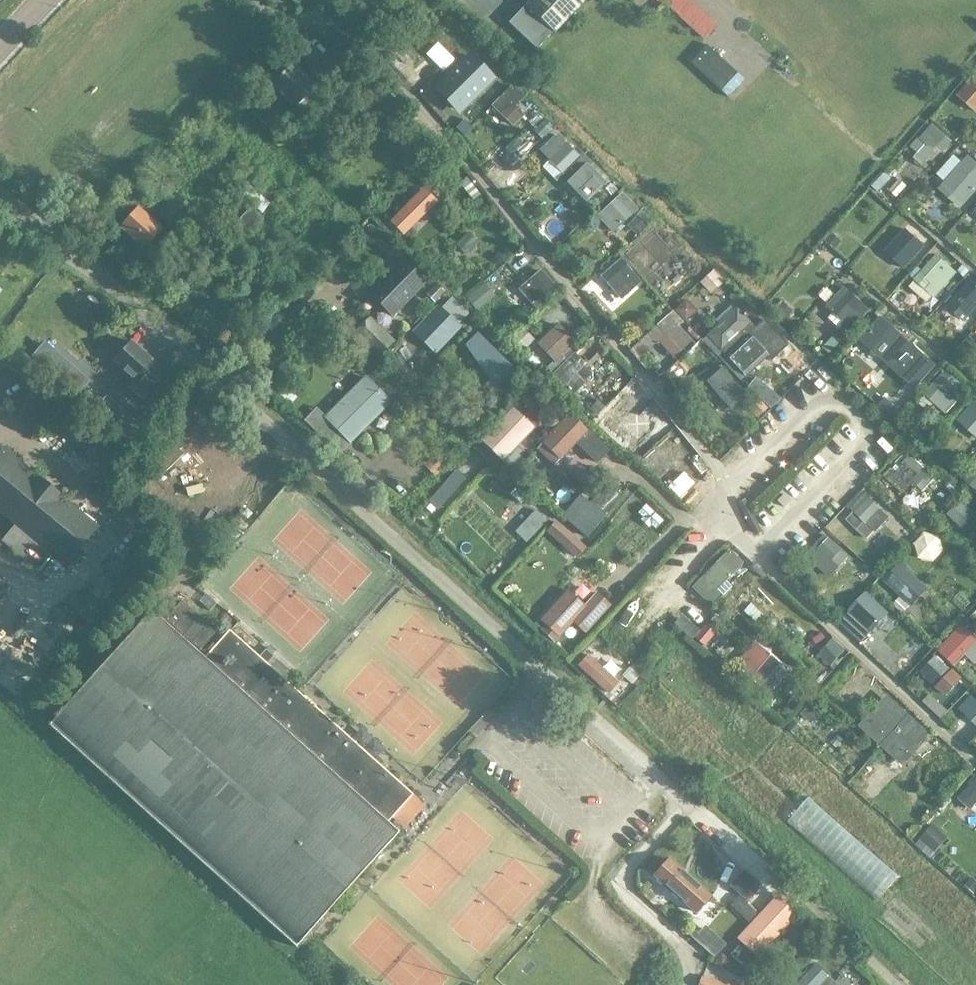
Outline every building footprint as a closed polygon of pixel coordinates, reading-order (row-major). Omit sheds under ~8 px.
[(586,0),(532,0),(561,27),(586,0)] [(717,24),(692,0),(663,0),(703,38),(717,24)] [(444,70),(457,58),(439,40),(427,52),(444,70)] [(706,43),(692,62),(732,92),(746,74),(706,43)] [(469,56),(437,88),(459,110),(492,78),(469,56)] [(304,117),(325,96),(292,63),(271,84),(304,117)] [(958,90),(975,109),(975,72),(958,90)] [(513,126),(524,114),(515,105),(523,96),(511,85),(491,105),(513,126)] [(938,146),(943,151),(954,139),(933,120),(909,146),(925,161),(938,146)] [(540,149),(549,157),(543,164),(557,177),(581,151),(557,130),(540,149)] [(938,188),(962,208),(975,192),(975,162),(969,156),(938,188)] [(564,183),(584,204),(608,181),(589,160),(564,183)] [(424,184),(390,219),(406,234),(439,199),(424,184)] [(597,213),(613,231),(640,206),(624,189),(597,213)] [(195,209),(176,192),(157,214),(176,231),(195,209)] [(968,211),(975,218),(975,202),(968,211)] [(253,205),(241,218),(252,229),(265,216),(253,205)] [(156,255),(167,244),(157,235),(163,229),(138,207),(121,227),(145,249),(147,247),(156,255)] [(636,211),(627,221),(638,231),(647,220),(636,211)] [(917,238),(905,226),(888,245),(901,256),(896,261),(905,269),(924,247),(915,240),(917,238)] [(958,273),(937,254),(913,279),(936,297),(958,273)] [(623,298),(644,278),(621,255),(601,274),(623,298)] [(396,322),(428,287),(403,264),(371,300),(396,322)] [(543,266),(519,286),(534,305),(558,285),(543,266)] [(467,295),(479,308),(496,292),(485,279),(467,295)] [(968,282),(951,301),(972,320),(975,315),(975,290),(968,282)] [(869,311),(845,286),(827,307),(834,313),(829,317),(838,327),(831,335),(840,343),(869,311)] [(452,293),(414,329),(434,350),(473,314),(452,293)] [(682,322),(697,308),(686,296),(650,330),(675,356),(695,337),(682,322)] [(905,339),(880,317),(859,341),(884,363),(905,339)] [(378,355),(393,341),(370,319),(356,333),(378,355)] [(555,361),(575,342),(557,323),(537,341),(555,361)] [(515,368),(477,332),(465,345),(502,381),(515,368)] [(750,334),(726,356),(746,377),(769,355),(750,334)] [(151,393),(162,380),(169,373),(132,340),(114,360),(151,393)] [(937,366),(913,345),(891,369),(915,391),(937,366)] [(549,368),(575,392),(596,370),(575,351),(569,357),(563,352),(549,368)] [(706,379),(731,406),(746,392),(721,365),(706,379)] [(20,395),(27,384),(0,366),(0,382),(20,395)] [(969,390),(944,367),(921,393),(946,416),(969,390)] [(389,401),(366,378),(327,418),(349,441),(389,401)] [(160,391),(147,405),(143,402),(127,419),(111,404),(101,415),(136,448),(156,427),(153,425),(173,402),(160,391)] [(624,441),(646,418),(620,393),(598,416),(624,441)] [(956,421),(975,439),(975,397),(956,421)] [(513,408),(481,442),(505,464),(537,430),(513,408)] [(597,462),(610,450),(570,412),(543,442),(537,448),(555,465),(560,460),(561,461),(577,444),(597,462)] [(0,454),(0,509),(65,563),(96,526),(3,450),(0,454)] [(910,455),(886,480),(901,494),(925,469),(910,455)] [(439,507),(468,477),(457,468),(429,498),(439,507)] [(563,513),(589,535),(608,512),(582,491),(563,513)] [(865,493),(851,508),(876,532),(890,517),(865,493)] [(948,514),(963,528),(975,514),(961,500),(948,514)] [(528,540),(549,518),(537,507),(516,529),(528,540)] [(556,518),(547,530),(571,548),(580,536),(556,518)] [(930,530),(912,550),(925,562),(944,542),(930,530)] [(813,554),(809,559),(829,578),(849,557),(829,538),(826,540),(822,537),(809,551),(813,554)] [(730,549),(691,589),(710,607),(722,595),(717,590),(744,563),(730,549)] [(899,563),(882,581),(910,608),(928,590),(899,563)] [(569,590),(541,620),(560,637),(574,621),(585,632),(610,606),(597,593),(585,605),(569,590)] [(866,592),(850,610),(873,631),(889,615),(866,592)] [(230,630),(215,645),(196,627),(200,623),(167,595),(153,611),(152,610),(49,724),(296,947),(400,831),(389,821),(413,795),(230,630)] [(952,642),(975,663),(975,662),(975,636),(966,626),(952,642)] [(781,663),(756,640),(735,665),(761,686),(781,663)] [(832,640),(818,655),(831,667),(845,651),(832,640)] [(589,651),(577,664),(609,693),(621,680),(589,651)] [(936,657),(922,672),(947,697),(961,683),(936,657)] [(961,709),(975,723),(975,693),(961,709)] [(910,714),(888,694),(859,726),(881,745),(910,714)] [(810,702),(799,715),(809,724),(816,729),(827,717),(810,702)] [(926,729),(910,714),(882,746),(890,753),(895,746),(910,760),(926,742),(928,739),(928,733),(926,729)] [(959,795),(972,806),(975,801),(975,776),(959,795)] [(877,899),(898,875),(810,794),(788,817),(877,899)] [(934,822),(917,841),(931,854),(948,835),(934,822)] [(697,911),(710,896),(669,860),(656,874),(697,911)] [(728,865),(719,876),(748,898),(762,880),(743,866),(738,873),(728,865)] [(739,938),(741,940),(729,954),(737,961),(749,947),(756,954),(798,910),(781,894),(739,938)] [(694,935),(716,955),(728,942),(706,922),(694,935)] [(833,969),(822,958),(796,984),(818,984),(833,969)] [(702,976),(698,984),(736,984),(737,981),(718,975),(716,973),(705,969),(702,976)]
